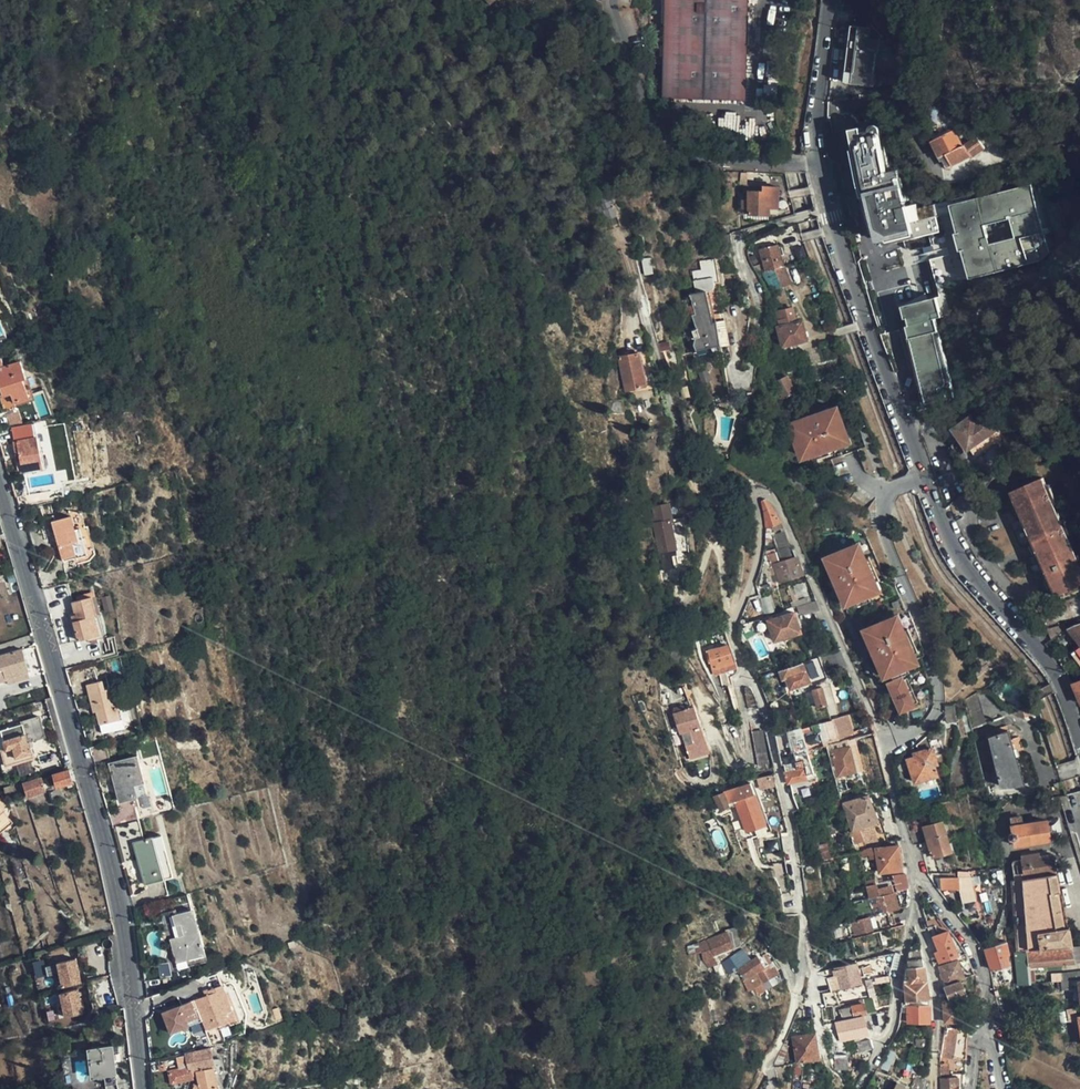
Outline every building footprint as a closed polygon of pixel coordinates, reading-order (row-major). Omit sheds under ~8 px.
[(665,9),(664,19),(662,99),(746,101),(749,0),(665,0),(665,9)] [(882,36),(872,26),(849,26),(843,82),(895,84),(893,60),(882,36)] [(889,170),(880,128),(879,126),(877,124),(874,124),(872,125),(870,126),(869,128),(869,131),(860,133),(859,127),(849,129),(865,197),(903,188),(899,168),(889,170)] [(986,146),(977,135),(963,143),(954,127),(931,140),(947,166),(972,152),(973,154),(986,146)] [(955,205),(953,197),(942,200),(945,213),(951,212),(968,279),(1056,256),(1037,184),(955,205)] [(777,206),(778,186),(761,185),(761,190),(746,190),(746,211),(768,212),(768,206),(777,206)] [(903,188),(865,197),(868,205),(863,206),(870,233),(888,244),(939,231),(931,203),(916,207),(911,186),(903,188)] [(730,234),(711,239),(712,253),(731,248),(730,234)] [(764,272),(783,266),(777,244),(758,250),(764,272)] [(690,294),(705,292),(713,291),(708,262),(687,265),(690,294)] [(764,272),(759,274),(766,291),(788,283),(783,266),(764,272)] [(710,322),(705,292),(690,294),(692,306),(688,307),(689,312),(685,313),(687,320),(688,320),(690,336),(686,336),(688,349),(719,344),(716,321),(710,322)] [(781,326),(793,322),(789,309),(777,313),(781,326)] [(803,335),(800,325),(799,321),(793,322),(781,326),(775,328),(778,337),(781,346),(805,340),(803,335)] [(954,398),(936,321),(925,323),(927,329),(919,331),(917,325),(907,327),(926,405),(936,403),(935,396),(942,395),(944,401),(954,398)] [(644,386),(637,352),(617,357),(624,390),(644,386)] [(21,361),(4,366),(1,358),(0,358),(0,383),(4,395),(12,392),(15,402),(29,397),(23,379),(27,378),(21,361)] [(783,400),(794,393),(785,377),(774,383),(783,400)] [(614,399),(603,399),(603,412),(621,411),(621,400),(614,399)] [(10,414),(14,423),(23,419),(19,410),(10,414)] [(832,411),(786,432),(800,462),(809,457),(811,461),(833,450),(839,448),(837,444),(845,441),(832,411)] [(967,450),(994,431),(986,418),(977,424),(972,417),(953,430),(967,450)] [(43,467),(38,435),(32,436),(30,429),(25,431),(16,432),(23,470),(43,467)] [(833,450),(811,461),(813,466),(835,455),(833,450)] [(1045,473),(1035,477),(1024,481),(1013,486),(1016,494),(1013,495),(1021,513),(1024,512),(1030,529),(1027,530),(1035,549),(1038,547),(1041,557),(1038,558),(1048,585),(1051,583),(1052,586),(1041,590),(1042,595),(1054,590),(1055,593),(1079,584),(1079,562),(1045,473)] [(769,526),(778,521),(772,508),(765,499),(761,502),(763,523),(762,539),(770,539),(769,526)] [(670,521),(670,502),(654,502),(655,521),(668,521),(670,521)] [(83,543),(76,518),(55,525),(66,562),(85,557),(81,544),(83,543)] [(655,521),(651,521),(659,551),(675,547),(668,521),(655,521)] [(851,543),(851,545),(854,544),(857,552),(860,551),(863,550),(859,539),(851,543)] [(870,583),(873,581),(863,558),(860,551),(857,552),(854,544),(851,545),(823,556),(843,604),(874,591),(870,583)] [(804,572),(798,556),(775,564),(781,580),(804,572)] [(863,558),(873,581),(877,579),(868,556),(863,558)] [(102,633),(92,597),(72,602),(76,619),(72,620),(78,639),(102,633)] [(803,615),(820,609),(815,599),(799,605),(803,615)] [(797,609),(768,619),(775,641),(804,631),(797,609)] [(889,616),(890,619),(892,617),(896,626),(899,625),(901,623),(897,613),(889,616)] [(890,619),(862,631),(882,676),(889,673),(905,666),(912,663),(908,654),(911,653),(901,630),(899,625),(896,626),(892,617),(890,619)] [(1075,624),(1067,629),(1072,635),(1079,645),(1079,624),(1075,624)] [(906,628),(901,630),(911,653),(916,651),(906,628)] [(1072,635),(1067,629),(1053,638),(1058,646),(1072,635)] [(737,667),(729,644),(707,651),(715,674),(737,667)] [(0,656),(0,669),(3,669),(6,678),(28,671),(22,650),(0,656)] [(827,679),(819,657),(780,670),(783,680),(786,679),(790,690),(810,683),(811,684),(827,679)] [(905,666),(889,673),(892,680),(901,676),(908,672),(905,666)] [(892,680),(884,683),(898,713),(914,706),(913,703),(902,679),(901,676),(892,680)] [(905,677),(902,679),(913,703),(916,702),(905,677)] [(1072,683),(1079,700),(1079,680),(1072,683)] [(118,709),(114,696),(109,698),(107,688),(99,690),(97,682),(86,684),(91,704),(96,703),(98,710),(96,710),(100,724),(118,719),(116,710),(118,709)] [(829,705),(824,688),(815,691),(821,708),(829,705)] [(689,710),(682,690),(667,695),(670,716),(678,736),(700,729),(693,709),(689,710)] [(977,726),(988,722),(979,693),(967,697),(977,726)] [(952,727),(944,715),(938,723),(942,732),(952,727)] [(814,720),(816,740),(854,736),(852,716),(814,720)] [(21,729),(11,732),(16,746),(45,737),(38,717),(19,722),(21,729)] [(769,757),(764,730),(753,732),(759,759),(769,757)] [(1021,784),(1003,732),(983,739),(999,785),(1021,784)] [(710,755),(702,735),(686,741),(693,761),(710,755)] [(927,736),(911,748),(915,758),(907,761),(915,783),(939,775),(927,736)] [(862,755),(877,751),(875,744),(861,747),(862,755)] [(851,773),(845,749),(828,753),(836,778),(851,773)] [(147,793),(136,756),(110,763),(120,800),(147,793)] [(789,757),(780,759),(781,765),(783,765),(788,783),(805,779),(803,771),(797,773),(794,765),(791,766),(789,757)] [(71,780),(67,768),(66,768),(53,772),(57,785),(71,780)] [(53,772),(41,776),(44,789),(57,785),(53,772)] [(762,788),(776,785),(773,773),(760,776),(762,788)] [(41,776),(26,780),(23,781),(26,791),(27,794),(44,789),(41,776)] [(26,791),(23,781),(4,787),(6,792),(13,790),(14,794),(26,791)] [(765,826),(750,783),(714,796),(719,811),(728,807),(727,805),(736,802),(746,832),(765,826)] [(839,800),(855,796),(853,790),(837,795),(839,800)] [(873,848),(880,846),(868,798),(851,802),(854,814),(853,815),(855,824),(857,824),(864,850),(873,848)] [(3,812),(4,811),(1,807),(3,805),(0,801),(0,831),(11,822),(3,812)] [(1049,840),(1046,821),(1021,825),(1019,819),(1009,820),(1011,832),(1008,835),(1008,839),(1013,841),(1013,846),(1049,840)] [(950,851),(942,821),(924,826),(932,856),(950,851)] [(916,822),(911,823),(917,841),(922,839),(916,822)] [(163,835),(156,837),(168,879),(174,877),(163,835)] [(168,879),(156,837),(134,843),(146,885),(168,879)] [(765,856),(784,853),(781,839),(762,842),(765,856)] [(864,850),(859,852),(862,862),(876,859),(874,852),(873,848),(864,850)] [(892,848),(874,852),(876,859),(880,872),(897,868),(892,848)] [(1015,881),(1055,875),(1052,856),(1045,857),(1044,853),(1012,858),(1015,881)] [(894,892),(908,888),(908,884),(906,874),(889,878),(890,880),(878,882),(878,887),(868,890),(870,898),(880,895),(894,892)] [(1058,894),(1055,875),(1015,881),(1020,951),(1071,946),(1068,928),(1060,928),(1056,894),(1058,894)] [(976,914),(966,879),(960,877),(939,879),(940,889),(959,889),(959,893),(964,894),(971,915),(976,914)] [(875,916),(898,910),(894,892),(880,895),(870,898),(875,916)] [(870,898),(854,902),(858,920),(869,917),(875,916),(870,898)] [(205,951),(193,909),(173,914),(176,925),(180,924),(183,935),(170,939),(176,959),(205,951)] [(855,939),(873,935),(869,917),(858,920),(850,922),(855,939)] [(939,963),(956,957),(947,932),(940,935),(936,925),(929,928),(932,938),(934,938),(938,951),(936,952),(939,963)] [(711,961),(731,948),(725,938),(697,956),(703,966),(711,961)] [(843,963),(856,959),(851,940),(839,944),(843,963)] [(991,970),(1012,964),(1005,942),(985,949),(991,970)] [(907,1001),(929,999),(919,944),(910,946),(908,961),(904,985),(906,985),(907,1001)] [(1071,946),(1020,951),(1015,952),(1018,985),(1032,984),(1030,967),(1079,962),(1079,945),(1071,946)] [(761,951),(757,953),(767,968),(771,966),(761,951)] [(896,972),(901,951),(879,957),(884,976),(896,972)] [(767,968),(757,953),(736,967),(751,990),(776,974),(771,966),(767,968)] [(80,984),(73,960),(56,965),(56,966),(62,989),(80,984)] [(164,975),(173,973),(171,961),(161,963),(164,975)] [(711,961),(703,966),(708,973),(715,968),(711,961)] [(955,961),(940,966),(944,984),(959,979),(961,978),(955,961)] [(861,981),(857,962),(835,968),(839,988),(861,981)] [(62,989),(56,966),(44,969),(48,982),(53,981),(55,991),(62,989)] [(965,996),(959,979),(944,984),(950,999),(944,1002),(946,1022),(957,1017),(952,1001),(965,996)] [(222,986),(209,991),(211,996),(208,997),(169,1010),(171,1014),(164,1016),(171,1036),(202,1025),(204,1032),(214,1029),(234,1021),(225,993),(222,986)] [(229,991),(225,993),(234,1021),(214,1029),(216,1033),(241,1024),(229,991)] [(84,1015),(78,993),(60,997),(62,1007),(66,1020),(84,1015)] [(864,1016),(868,1015),(864,999),(840,1004),(844,1021),(864,1016)] [(909,1008),(909,1004),(901,1004),(900,1013),(909,1012),(910,1023),(930,1023),(930,1007),(909,1008)] [(62,1007),(50,1010),(54,1023),(66,1020),(62,1007)] [(909,1012),(900,1013),(899,1024),(910,1023),(909,1012)] [(797,1063),(820,1058),(811,1015),(804,1016),(801,1026),(804,1036),(792,1038),(797,1063)] [(844,1021),(848,1040),(868,1035),(864,1016),(844,1021)] [(844,1021),(836,1022),(840,1042),(848,1040),(844,1021)] [(967,1040),(969,1032),(955,1028),(946,1028),(945,1028),(941,1051),(940,1059),(940,1075),(964,1076),(966,1069),(967,1040)] [(914,1049),(930,1050),(930,1038),(913,1038),(914,1049)] [(859,1055),(873,1051),(871,1041),(857,1045),(859,1055)] [(88,1047),(89,1075),(103,1074),(113,1073),(111,1046),(88,1047)] [(214,1065),(210,1048),(187,1053),(190,1065),(169,1071),(172,1083),(192,1078),(191,1071),(196,1069),(214,1065)] [(214,1065),(196,1069),(201,1088),(214,1088),(219,1088),(214,1065)] [(113,1073),(103,1074),(104,1085),(114,1085),(113,1073)] [(941,1078),(941,1088),(958,1088),(958,1078),(941,1078)]
